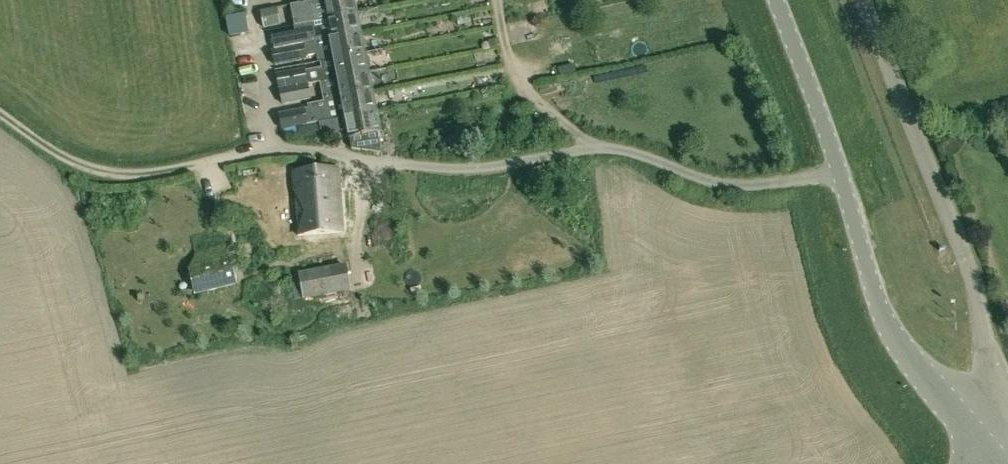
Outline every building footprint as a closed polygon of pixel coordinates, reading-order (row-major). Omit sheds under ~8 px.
[(297,3),(291,4),(295,26),(326,20),(358,14),(355,0),(313,0),(297,3)] [(275,9),(259,12),(262,30),(278,27),(275,9)] [(326,20),(295,26),(296,32),(288,34),(272,37),(275,51),(291,48),(304,45),(361,34),(358,14),(326,20)] [(304,45),(306,58),(317,56),(318,63),(321,63),(334,60),(365,54),(361,34),(304,45)] [(306,60),(306,58),(304,45),(291,48),(275,51),(272,52),(275,66),(306,60)] [(365,54),(334,60),(321,63),(322,69),(306,72),(309,85),(317,83),(321,83),(338,79),(369,73),(365,54)] [(574,73),(573,65),(557,69),(559,76),(574,73)] [(309,85),(306,72),(306,70),(276,75),(279,91),(309,85)] [(331,101),(342,99),(373,93),(369,73),(338,79),(321,83),(324,102),(326,102),(331,101)] [(312,100),(309,85),(279,91),(282,105),(312,100)] [(342,99),(331,101),(326,102),(310,105),(311,111),(305,112),(305,110),(295,112),(298,127),(308,125),(308,126),(319,124),(345,119),(345,116),(376,110),(373,93),(342,99)] [(376,110),(345,116),(345,119),(319,124),(322,136),(348,131),(351,149),(381,153),(377,133),(381,132),(376,110)] [(296,127),(298,127),(295,112),(280,115),(283,130),(296,127)] [(296,127),(283,130),(285,140),(298,137),(296,127)] [(464,137),(449,138),(451,152),(465,151),(464,137)] [(294,172),(298,235),(342,232),(338,169),(294,172)] [(200,267),(206,292),(236,284),(230,259),(227,246),(196,253),(200,267)] [(346,267),(300,275),(304,298),(350,290),(346,267)]
